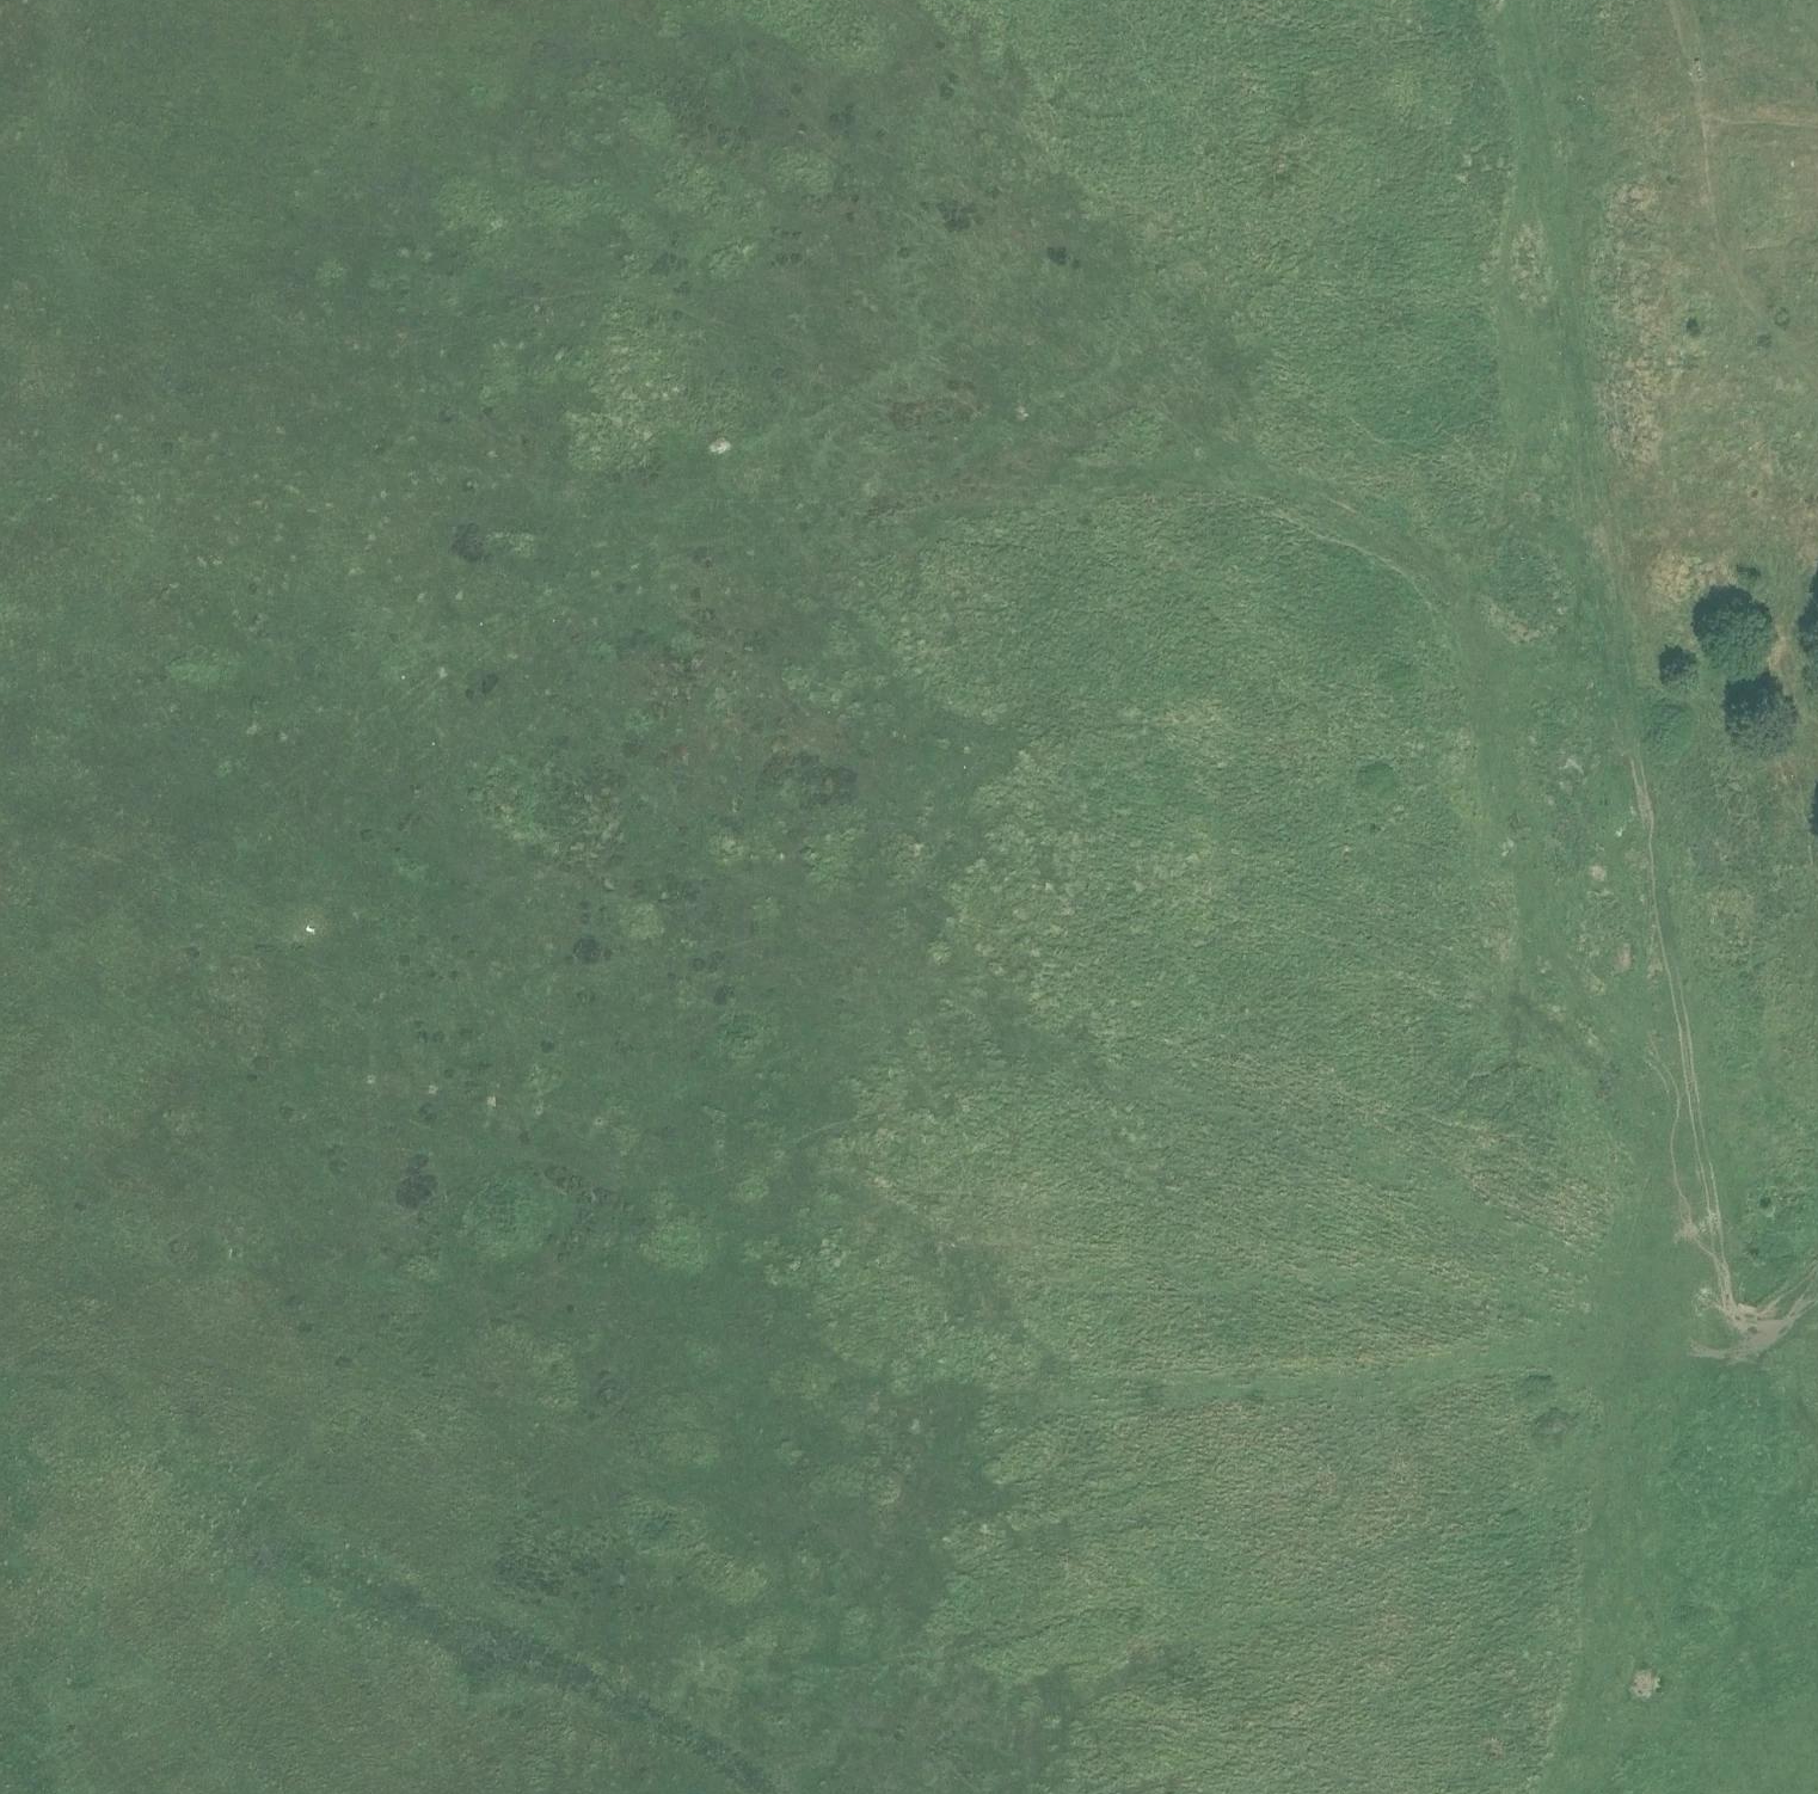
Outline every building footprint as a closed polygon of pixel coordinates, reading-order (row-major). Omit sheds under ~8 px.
[(1763,1229),(1765,1214),(1750,1212),(1748,1227),(1763,1229)]
